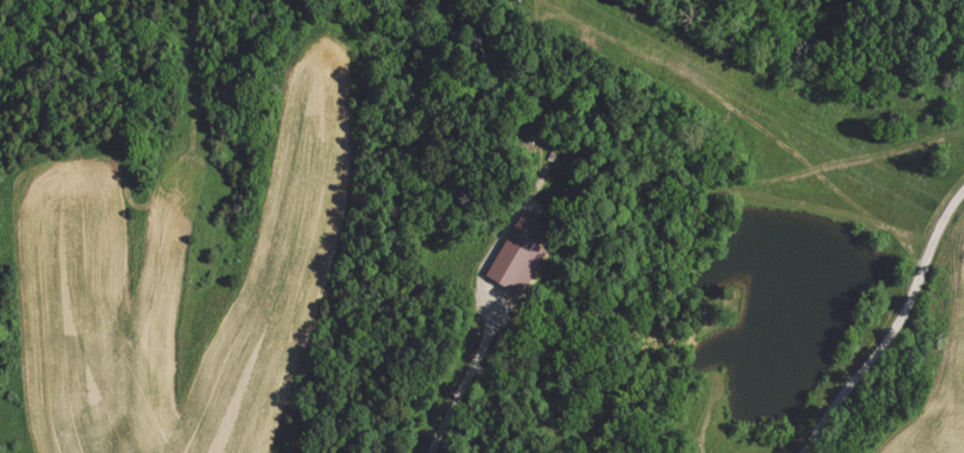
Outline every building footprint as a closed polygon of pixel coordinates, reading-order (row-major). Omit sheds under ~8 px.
[(491,278),(524,295),(548,249),(543,247),(554,227),(526,212),(491,278)]
